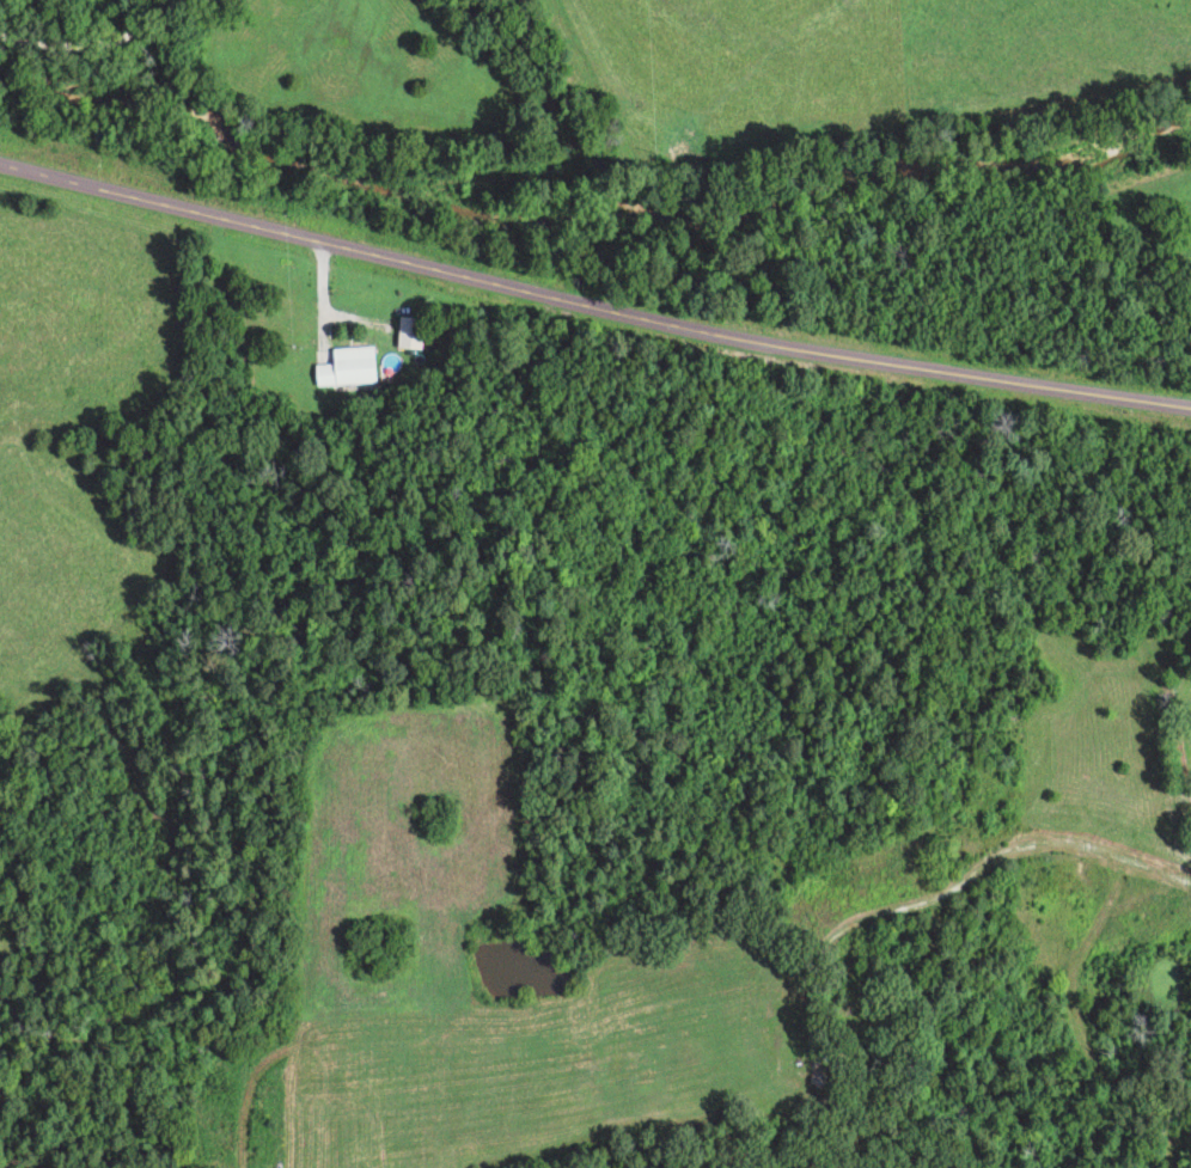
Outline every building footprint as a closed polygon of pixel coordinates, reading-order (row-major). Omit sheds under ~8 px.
[(424,319),(395,318),(395,351),(424,351),(424,319)] [(312,367),(312,388),(374,386),(373,348),(328,350),(329,366),(312,367)]
